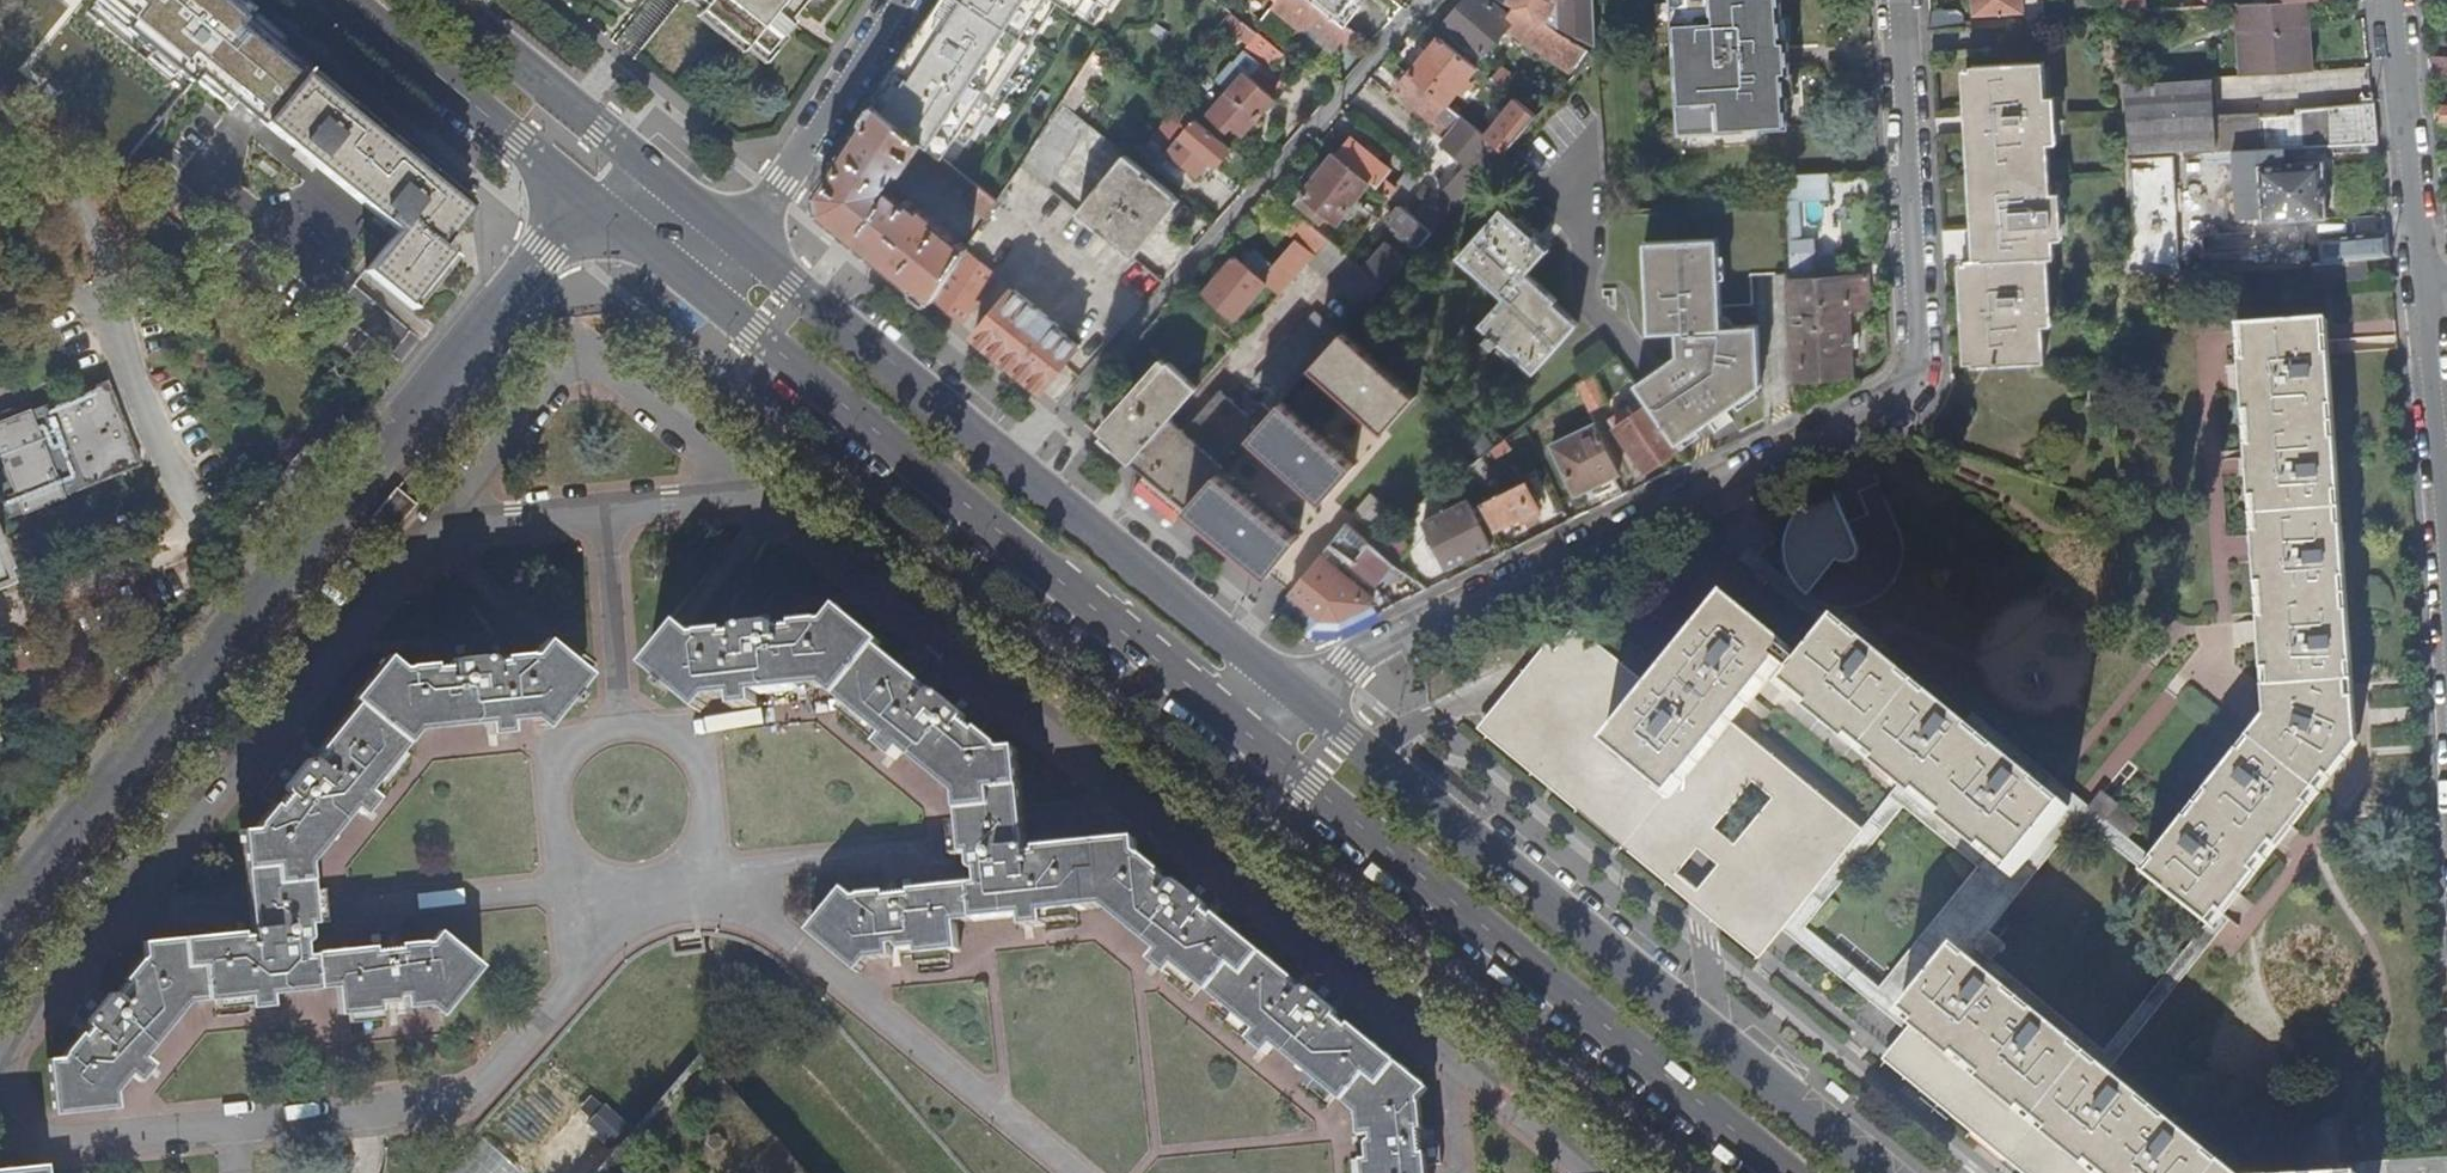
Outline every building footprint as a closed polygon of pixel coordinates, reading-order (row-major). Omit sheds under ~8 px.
[(81,36),(89,42),(95,35),(115,51),(156,0),(109,0),(81,36)] [(702,4),(697,10),(741,46),(745,41),(764,57),(780,38),(782,39),(794,25),(790,22),(793,17),(807,0),(696,0),(702,4)] [(940,4),(943,6),(935,18),(932,16),(921,33),(923,35),(912,52),(910,50),(898,67),(901,69),(888,88),(889,88),(879,105),(926,143),(939,153),(953,131),(963,138),(1028,39),(1020,34),(1042,0),(943,0),(940,4)] [(1084,12),(1092,0),(1065,0),(1084,12)] [(1315,0),(1275,0),(1276,0),(1271,6),(1300,30),(1305,24),(1335,48),(1342,40),(1352,48),(1361,36),(1345,24),(1315,0)] [(1345,24),(1363,0),(1315,0),(1345,24)] [(1586,52),(1517,6),(1508,19),(1487,0),(1467,0),(1443,27),(1461,44),(1466,39),(1484,55),(1506,29),(1571,72),(1586,52)] [(1517,6),(1598,47),(1596,0),(1505,0),(1517,6)] [(1713,19),(1711,0),(1673,0),(1674,21),(1713,19)] [(1713,19),(1674,21),(1680,106),(1718,104),(1720,130),(1789,126),(1786,74),(1784,42),(1781,0),(1711,0),(1713,19)] [(2022,0),(1973,0),(1974,13),(2022,10),(2022,0)] [(2118,12),(2168,8),(2168,0),(2117,0),(2118,12)] [(2304,0),(2293,0),(2240,4),(2244,76),(2305,72),(2302,31),(2307,31),(2304,0)] [(1930,30),(1964,28),(1963,12),(1956,8),(1929,10),(1930,30)] [(1296,32),(1268,10),(1259,22),(1286,44),(1296,32)] [(1250,45),(1259,35),(1244,23),(1235,33),(1250,45)] [(236,32),(194,83),(231,112),(273,62),(236,32)] [(1446,105),(1477,67),(1440,38),(1409,75),(1446,105)] [(2446,77),(2446,58),(2430,58),(2432,77),(2446,77)] [(1969,66),(1981,258),(1969,259),(1974,365),(2045,361),(2040,258),(2053,257),(2043,63),(1969,66)] [(2122,64),(2123,84),(2142,82),(2138,66),(2122,64)] [(1501,67),(1492,79),(1506,91),(1516,79),(1501,67)] [(473,209),(305,74),(267,121),(399,232),(371,267),(415,302),(457,250),(452,246),(457,239),(452,235),(473,209)] [(1276,99),(1246,74),(1211,115),(1230,130),(1235,125),(1246,134),(1276,99)] [(1433,121),(1446,105),(1409,75),(1397,91),(1433,120),(1433,121)] [(2123,84),(2128,157),(2166,157),(2234,151),(2282,148),(2281,117),(2235,119),(2233,77),(2142,82),(2123,84)] [(2281,117),(2282,148),(2378,142),(2373,94),(2363,95),(2364,100),(2317,110),(2317,115),(2281,117)] [(1484,135),(1493,142),(1505,152),(1537,116),(1515,98),(1484,135)] [(1089,126),(1062,104),(1051,121),(1021,166),(1048,187),(1089,126)] [(1681,133),(1720,130),(1718,104),(1680,106),(1681,133)] [(934,301),(966,251),(969,247),(909,199),(906,204),(890,192),(885,198),(880,195),(889,183),(891,185),(894,181),(891,179),(898,169),(905,173),(926,143),(879,105),(819,197),(822,214),(872,254),(932,304),(934,301)] [(1493,142),(1484,135),(1463,118),(1443,144),(1472,168),(1493,142)] [(1216,167),(1231,148),(1197,120),(1170,153),(1197,175),(1208,161),(1216,167)] [(1429,126),(1434,131),(1439,125),(1433,121),(1429,126)] [(2442,122),(2437,122),(2438,137),(2446,137),(2446,122),(2442,122)] [(1338,147),(1334,151),(1336,153),(1373,183),(1377,186),(1390,169),(1352,138),(1342,151),(1338,147)] [(1472,168),(1483,177),(1505,152),(1493,142),(1472,168)] [(2283,164),(2282,148),(2234,151),(2236,196),(2238,196),(2239,218),(2261,217),(2262,222),(2327,218),(2325,162),(2283,164)] [(1338,225),(1373,183),(1336,153),(1294,203),(1321,226),(1329,217),(1338,225)] [(1126,156),(1079,213),(1127,253),(1174,195),(1126,156)] [(2132,247),(2127,272),(2182,274),(2181,227),(2168,227),(2166,157),(2128,157),(2132,247)] [(1438,202),(1451,213),(1480,180),(1468,170),(1438,202)] [(1828,198),(1826,172),(1784,174),(1786,200),(1795,199),(1828,198)] [(989,215),(998,202),(972,181),(966,190),(971,194),(965,203),(987,220),(989,215)] [(1007,187),(998,202),(989,215),(993,218),(1014,194),(1007,187)] [(1400,234),(1419,249),(1434,232),(1382,190),(1373,200),(1393,216),(1390,219),(1403,230),(1400,234)] [(1795,199),(1786,200),(1789,252),(1798,251),(1795,199)] [(1547,248),(1501,208),(1459,256),(1505,296),(1481,323),(1490,331),(1483,339),(1492,347),(1499,339),(1534,370),(1577,323),(1553,302),(1556,299),(1526,272),(1547,248)] [(1297,213),(1284,228),(1298,239),(1311,224),(1297,213)] [(1243,262),(1236,255),(1204,292),(1235,320),(1267,284),(1281,296),(1310,263),(1312,261),(1330,240),(1311,224),(1298,239),(1274,266),(1255,249),(1243,262)] [(2332,265),(2341,264),(2365,262),(2390,261),(2387,237),(2330,241),(2332,265)] [(1637,384),(1651,404),(1678,443),(1690,434),(1765,384),(1762,326),(1723,328),(1719,239),(1646,243),(1649,333),(1678,331),(1679,354),(1653,373),(1637,384)] [(1345,293),(1366,270),(1330,240),(1312,261),(1310,263),(1345,293)] [(1389,244),(1366,270),(1385,287),(1409,261),(1389,244)] [(1789,252),(1797,379),(1852,376),(1848,312),(1848,305),(1870,304),(1868,275),(1836,277),(1835,268),(1816,269),(1815,250),(1798,251),(1789,252)] [(996,275),(966,251),(934,301),(963,325),(996,275)] [(2367,281),(2365,262),(2341,264),(2343,284),(2367,281)] [(1365,310),(1385,287),(1366,270),(1345,293),(1365,310)] [(992,320),(990,318),(975,338),(1043,393),(1080,347),(1058,329),(1060,327),(1015,291),(992,320)] [(1283,402),(1314,367),(1342,336),(1315,313),(1253,384),(1279,407),(1283,402)] [(2320,325),(2247,329),(2248,346),(2246,347),(2274,714),(2158,861),(2162,864),(2152,878),(2208,925),(2219,912),(2220,913),(2353,742),(2348,685),(2351,685),(2325,341),(2321,341),(2320,325)] [(1417,395),(1346,332),(1342,336),(1314,367),(1387,430),(1417,395)] [(1114,450),(1132,464),(1171,420),(1199,389),(1170,363),(1101,440),(1114,450)] [(1586,378),(1578,385),(1591,413),(1608,404),(1593,373),(1586,378)] [(10,527),(7,521),(124,474),(140,467),(106,382),(85,390),(0,425),(0,531),(10,527)] [(1218,475),(1252,437),(1274,412),(1262,402),(1249,417),(1221,392),(1185,432),(1171,420),(1132,464),(1144,475),(1184,508),(1187,510),(1218,475)] [(1355,465),(1283,402),(1279,407),(1274,412),(1252,437),(1324,501),(1355,465)] [(1630,407),(1611,421),(1647,471),(1681,447),(1678,443),(1651,404),(1636,415),(1630,407)] [(1614,476),(1621,473),(1597,425),(1553,447),(1577,495),(1594,486),(1599,495),(1619,485),(1614,476)] [(1511,449),(1503,440),(1488,452),(1495,461),(1511,449)] [(1174,520),(1184,508),(1144,475),(1134,488),(1174,520)] [(1299,540),(1218,475),(1187,510),(1270,578),(1299,540)] [(1528,483),(1483,505),(1497,531),(1519,520),(1523,527),(1541,518),(1537,512),(1541,510),(1528,483)] [(419,502),(398,486),(368,524),(390,540),(419,502)] [(1859,533),(1838,489),(1822,494),(1814,499),(1802,508),(1793,519),(1788,535),(1787,545),(1788,554),(1791,564),(1798,577),(1808,590),(1818,577),(1837,552),(1848,553),(1853,551),(1857,546),(1858,542),(1859,533)] [(1383,509),(1372,499),(1353,518),(1364,528),(1383,509)] [(1469,501),(1424,523),(1446,569),(1491,548),(1469,501)] [(1368,543),(1347,525),(1291,595),(1293,597),(1322,620),(1336,622),(1373,605),(1383,600),(1377,584),(1396,565),(1373,547),(1368,543)] [(1416,553),(1388,529),(1378,541),(1406,565),(1416,553)] [(1349,629),(1330,626),(1322,620),(1293,597),(1282,610),(1291,617),(1311,633),(1339,634),(1349,629)] [(1659,812),(1733,725),(1775,672),(1789,656),(1720,602),(1650,690),(1595,760),(1659,812)] [(1349,629),(1379,615),(1373,605),(1336,622),(1322,620),(1330,626),(1349,629)] [(1366,1110),(1369,1137),(1373,1136),(1374,1145),(1368,1145),(1368,1160),(1362,1160),(1363,1172),(1428,1172),(1427,1167),(1440,1166),(1436,1142),(1420,1143),(1418,1131),(1423,1130),(1420,1102),(1431,1089),(1351,1024),(1347,1029),(1335,1019),(1341,1012),(1335,1007),(1342,998),(1320,980),(1314,981),(1304,993),(1294,985),(1298,980),(1218,915),(1215,919),(1206,912),(1216,900),(1213,892),(1192,876),(1186,884),(1179,879),(1173,885),(1160,874),(1162,872),(1139,853),(1136,839),(1053,849),(1051,837),(1028,840),(1018,750),(1006,752),(981,731),(992,717),(951,687),(941,690),(934,699),(925,692),(929,687),(837,614),(828,624),(797,627),(795,610),(742,616),(739,620),(740,637),(729,639),(728,634),(699,637),(687,628),(651,672),(664,682),(660,688),(667,694),(672,688),(694,707),(705,695),(733,693),(732,688),(756,687),(757,697),(806,692),(805,684),(832,681),(844,690),(838,698),(885,737),(891,730),(910,746),(905,753),(940,781),(944,774),(968,794),(971,812),(961,814),(965,855),(972,855),(974,870),(979,870),(980,884),(922,890),(920,874),(895,877),(892,881),(893,898),(886,899),(885,894),(856,898),(845,889),(810,933),(854,966),(863,954),(891,950),(891,944),(897,943),(899,950),(916,948),(918,956),(959,952),(957,923),(956,916),(974,914),(975,921),(1021,917),(1020,908),(1043,905),(1044,914),(1087,910),(1086,900),(1104,898),(1126,916),(1121,923),(1158,953),(1163,947),(1181,961),(1176,967),(1256,1032),(1262,1025),(1279,1039),(1273,1046),(1344,1103),(1349,1097),(1366,1110)] [(1804,668),(1791,685),(2019,868),(2072,803),(1844,619),(1804,668)] [(1595,760),(1650,690),(1576,631),(1556,656),(1546,648),(1503,701),(1479,731),(1706,914),(1761,959),(1864,831),(1733,725),(1659,812),(1595,760)] [(79,1034),(61,1057),(46,1058),(51,1113),(107,1107),(104,1087),(121,1067),(118,1064),(133,1047),(143,1055),(173,1018),(167,1013),(184,993),(204,991),(205,999),(246,995),(245,982),(269,979),(270,994),(316,989),(315,982),(335,980),(335,988),(338,1013),(381,1009),(380,1003),(397,1001),(396,994),(404,994),(404,998),(426,996),(447,1011),(483,966),(437,929),(428,942),(398,944),(398,946),(385,947),(383,931),(360,933),(362,947),(302,953),(301,939),(311,938),(309,922),(315,922),(311,879),(302,880),(300,858),(316,840),(323,846),(355,806),(346,798),(360,782),(368,789),(404,744),(398,740),(413,721),(436,719),(437,726),(486,721),(485,712),(508,710),(508,713),(533,711),(548,721),(566,698),(572,703),(579,694),(573,690),(583,677),(541,643),(533,653),(500,655),(501,662),(490,663),(488,644),(484,641),(476,641),(429,647),(431,664),(401,667),(390,658),(316,748),(319,751),(313,758),(303,749),(296,749),(292,752),(259,791),(272,802),(253,827),(240,829),(245,883),(248,917),(226,920),(228,931),(142,939),(143,952),(123,976),(127,979),(115,994),(109,989),(104,994),(93,985),(78,1006),(76,1011),(77,1017),(89,1027),(82,1036),(79,1034)] [(1789,656),(1775,672),(1791,685),(1804,668),(1789,656)] [(805,684),(806,692),(825,690),(838,698),(844,690),(832,681),(805,684)] [(705,695),(694,707),(701,713),(710,703),(734,699),(736,709),(758,706),(757,697),(756,687),(732,688),(733,693),(705,695)] [(543,728),(548,721),(533,711),(508,713),(508,710),(485,712),(486,721),(487,732),(509,730),(507,720),(530,717),(543,728)] [(416,730),(437,726),(436,719),(413,721),(398,740),(404,744),(416,730)] [(891,730),(885,737),(877,747),(898,763),(905,753),(910,746),(891,730)] [(944,774),(940,781),(958,795),(961,814),(971,812),(968,794),(944,774)] [(376,796),(368,789),(360,782),(346,798),(355,806),(363,813),(376,796)] [(309,861),(323,846),(316,840),(300,858),(302,880),(311,879),(309,861)] [(1086,900),(1087,910),(1101,908),(1121,923),(1126,916),(1104,898),(1086,900)] [(1020,908),(1021,917),(1022,927),(1045,924),(1044,914),(1043,905),(1020,908)] [(956,916),(957,923),(975,921),(974,914),(956,916)] [(1163,947),(1158,953),(1151,962),(1168,976),(1176,967),(1181,961),(1163,947)] [(863,954),(854,966),(860,972),(869,960),(892,958),(891,950),(863,954)] [(1952,955),(1906,1012),(1919,1022),(1894,1052),(1893,1054),(2039,1172),(2219,1172),(1952,955)] [(271,1003),(270,994),(269,979),(245,982),(246,995),(248,1006),(271,1003)] [(316,989),(335,988),(335,980),(315,982),(316,989)] [(186,1002),(205,999),(204,991),(184,993),(167,1013),(173,1018),(186,1002)] [(442,1017),(447,1011),(426,996),(404,998),(405,1007),(425,1005),(442,1017)] [(1262,1025),(1256,1032),(1249,1042),(1266,1055),(1273,1046),(1279,1039),(1262,1025)] [(152,1062),(143,1055),(133,1047),(118,1064),(121,1067),(104,1087),(107,1107),(115,1107),(113,1091),(128,1074),(137,1081),(152,1062)] [(1849,1096),(1831,1081),(1825,1089),(1843,1104),(1849,1096)] [(1349,1097),(1344,1103),(1357,1114),(1359,1138),(1369,1137),(1366,1110),(1349,1097)] [(43,1162),(0,1166),(0,1172),(44,1172),(43,1162)]
